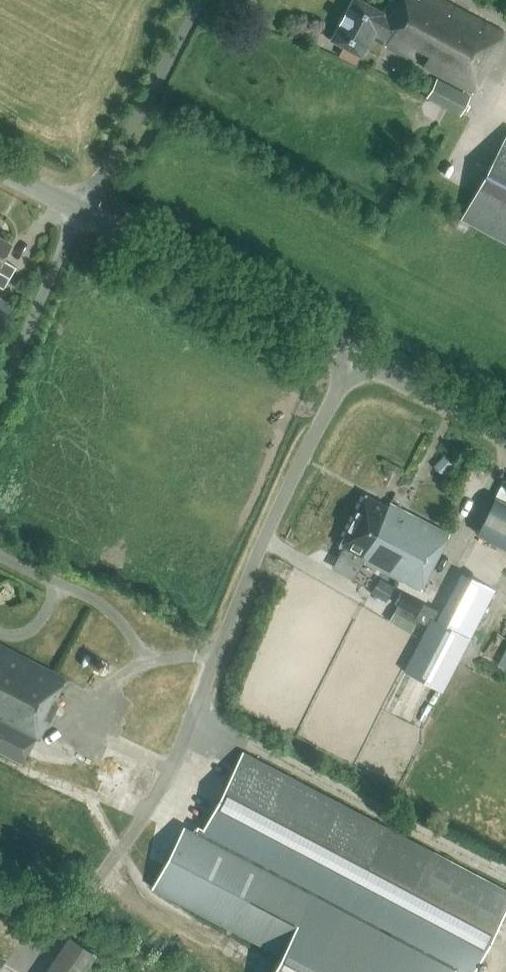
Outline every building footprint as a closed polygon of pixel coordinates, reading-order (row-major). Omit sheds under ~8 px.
[(389,13),(365,0),(354,0),(332,40),(363,56),(373,38),(388,46),(387,46),(413,60),(413,59),(410,58),(420,40),(436,49),(427,67),(424,65),(423,66),(474,93),(505,34),(505,33),(445,0),(391,0),(390,1),(395,3),(389,13)] [(472,96),(438,77),(428,96),(462,114),(472,96)] [(497,147),(461,216),(505,240),(505,131),(497,147)] [(3,287),(14,265),(1,258),(8,243),(0,239),(0,286),(3,287)] [(0,299),(0,320),(3,322),(14,306),(1,298),(0,299)] [(453,464),(443,454),(433,465),(443,474),(453,464)] [(390,502),(388,506),(366,495),(341,545),(364,556),(362,560),(420,589),(449,532),(390,502)] [(494,497),(476,533),(505,548),(505,503),(494,497)] [(422,728),(495,588),(462,571),(442,611),(400,589),(394,601),(418,614),(415,618),(427,624),(383,708),(422,728)] [(494,660),(505,666),(505,637),(494,660)] [(20,765),(33,741),(36,742),(64,690),(60,688),(65,677),(0,643),(0,755),(20,765)] [(281,949),(269,971),(471,971),(505,906),(505,887),(242,750),(202,826),(197,823),(189,838),(179,833),(152,883),(281,949)] [(67,933),(42,971),(81,971),(95,952),(67,933)]
